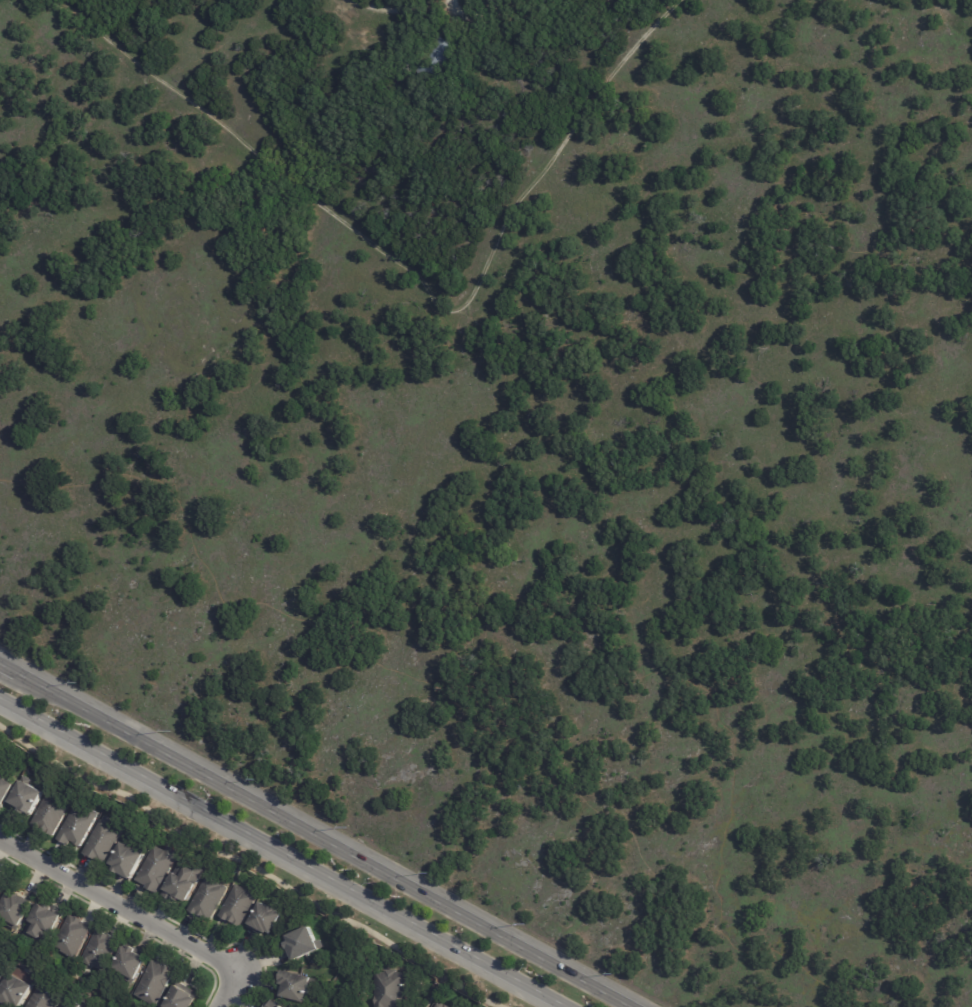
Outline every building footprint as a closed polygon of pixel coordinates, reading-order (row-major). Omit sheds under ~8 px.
[(443,36),(456,44),(435,79),(417,68),(439,33),(443,36)] [(1,807),(0,806),(0,770),(7,774),(6,776),(16,781),(1,807)] [(26,812),(21,809),(23,807),(11,800),(23,778),(46,791),(34,812),(29,809),(27,812),(26,812)] [(44,830),(32,823),(50,791),(72,803),(54,835),(44,830)] [(70,843),(60,837),(77,805),(92,813),(95,808),(102,812),(84,844),(73,839),(71,843),(70,843)] [(100,858),(97,857),(96,858),(84,851),(103,818),(104,819),(107,814),(114,818),(112,822),(125,830),(107,862),(100,858)] [(134,877),(121,871),(115,868),(117,864),(112,862),(123,839),(147,850),(134,877)] [(152,889),(148,886),(149,884),(139,878),(157,844),(169,850),(172,845),(182,851),(160,892),(152,889)] [(175,899),(164,893),(167,887),(166,887),(176,869),(177,870),(182,861),(196,868),(198,865),(205,869),(189,898),(183,895),(181,899),(176,897),(175,899)] [(203,915),(202,914),(201,915),(189,908),(207,875),(221,883),(223,882),(228,885),(228,888),(211,919),(203,915)] [(232,919),(230,919),(230,920),(219,914),(237,882),(250,890),(250,889),(259,894),(242,926),(233,921),(234,921),(232,919)] [(19,929),(0,919),(0,910),(10,891),(15,894),(18,889),(24,893),(24,894),(34,900),(19,929)] [(273,930),(269,928),(268,931),(263,928),(260,932),(248,925),(250,921),(250,920),(262,899),(271,904),(272,903),(280,907),(279,909),(284,911),(273,931),(273,930)] [(54,903),(65,909),(49,939),(42,935),(40,937),(32,932),(30,936),(24,933),(31,919),(30,918),(40,901),(46,904),(48,900),(54,903)] [(75,915),(77,916),(78,915),(84,918),(83,921),(92,925),(76,957),(60,950),(61,948),(55,945),(71,913),(75,915)] [(295,958),(291,950),(290,950),(285,938),(289,937),(289,935),(312,926),(319,943),(324,942),(326,948),(321,950),(321,949),(296,960),(295,958)] [(109,933),(120,940),(103,971),(89,963),(88,965),(79,961),(98,927),(109,933)] [(136,951),(146,956),(131,984),(123,979),(126,973),(112,965),(123,943),(128,946),(129,943),(136,947),(135,950),(136,951)] [(10,964),(0,981),(0,958),(10,964)] [(154,960),(164,965),(164,964),(175,970),(155,1006),(133,994),(152,959),(154,960)] [(280,993),(282,983),(281,983),(282,979),(281,978),(284,967),(314,975),(313,977),(322,979),(319,990),(310,987),(307,1001),(279,994),(280,993)] [(408,972),(406,1006),(376,1006),(377,989),(380,989),(381,971),(387,972),(387,969),(398,969),(398,972),(408,972)] [(10,1004),(0,998),(0,988),(11,970),(33,983),(19,1006),(15,1006),(10,1004)] [(62,993),(54,1006),(27,1006),(41,981),(62,993)] [(198,997),(192,1006),(169,1006),(164,1004),(176,982),(179,984),(195,993),(194,995),(198,997)] [(84,1005),(84,1006),(63,1006),(69,997),(84,1005)] [(276,998),(293,1006),(266,1006),(270,1000),(273,1002),(276,998)]
